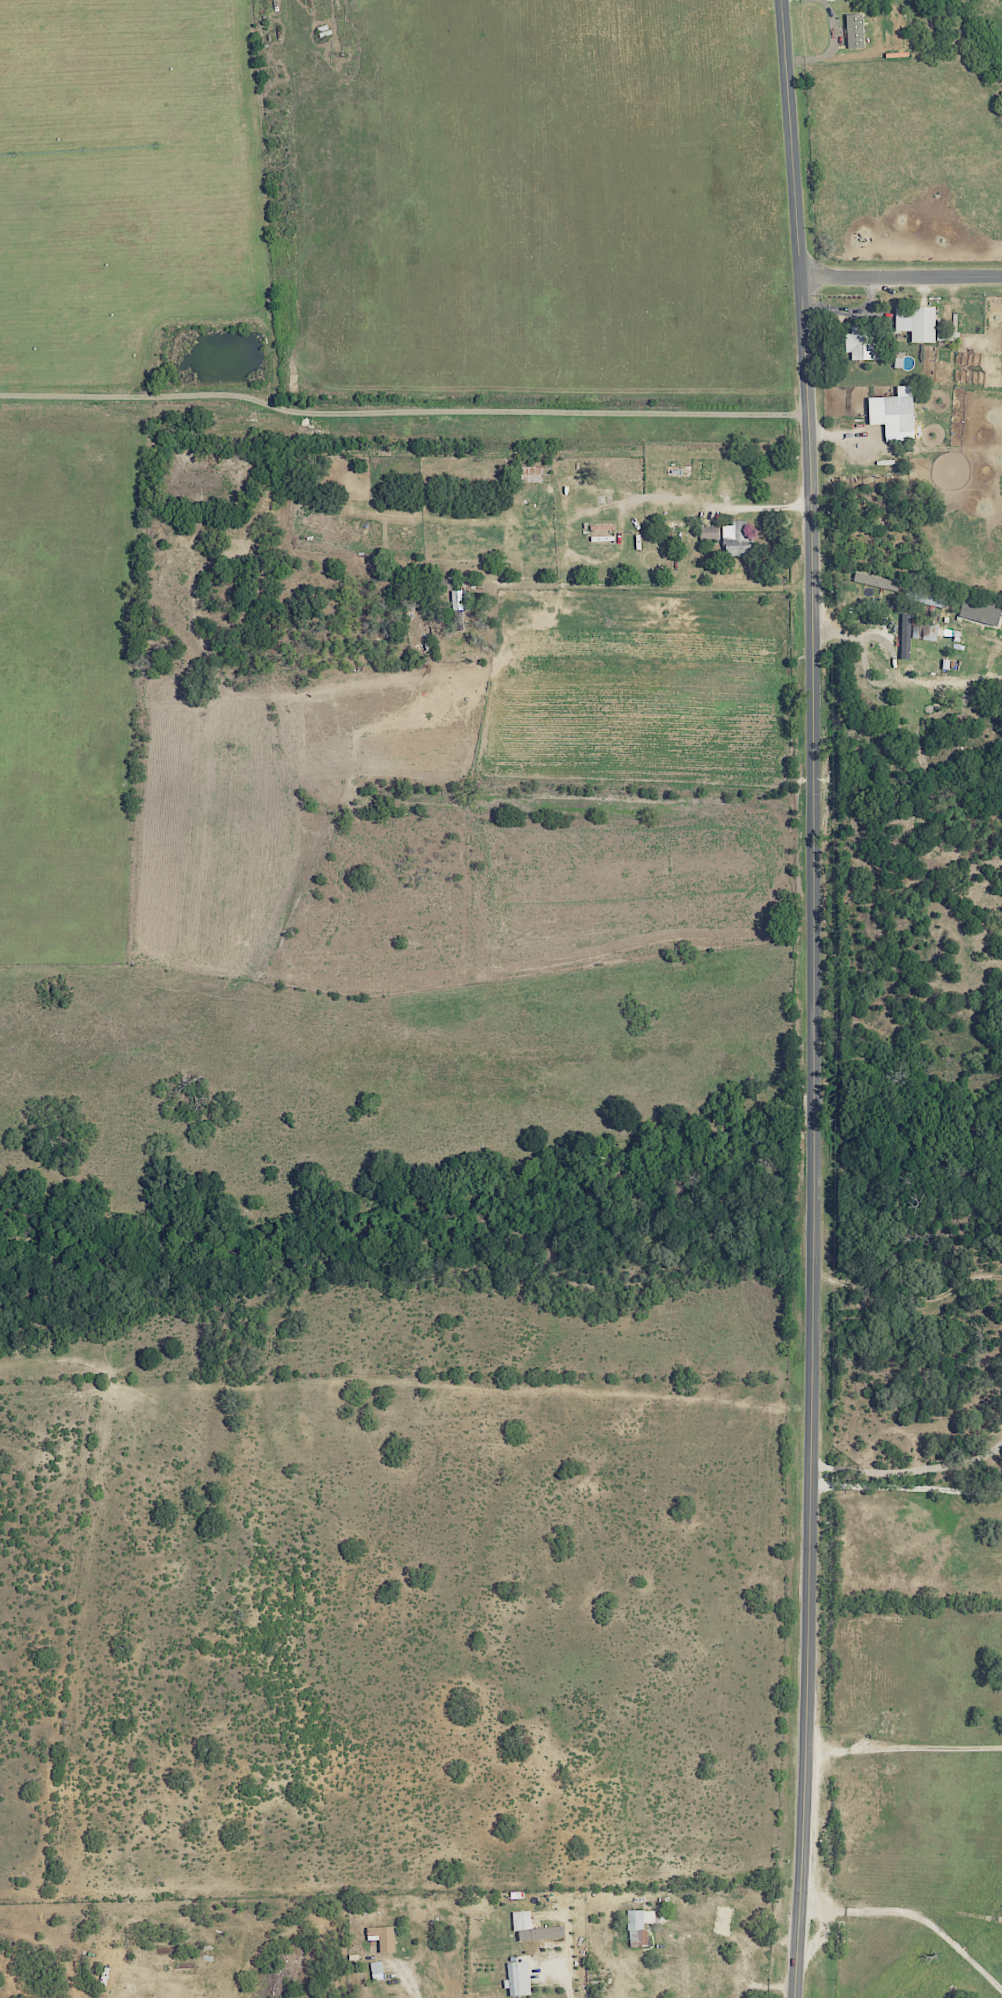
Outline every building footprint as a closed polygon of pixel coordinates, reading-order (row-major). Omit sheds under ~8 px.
[(934,307),(895,307),(894,331),(910,331),(910,342),(934,343),(934,307)] [(881,333),(867,333),(867,326),(847,327),(847,353),(850,353),(850,360),(882,359),(881,333)] [(936,340),(954,341),(954,332),(936,332),(936,340)] [(911,385),(896,386),(896,397),(866,398),(868,425),(884,424),(884,441),(913,440),(911,385)] [(746,521),(730,521),(730,525),(722,526),(723,556),(753,555),(752,536),(746,536),(746,521)] [(718,539),(717,526),(701,527),(701,539),(718,539)] [(451,590),(452,631),(463,630),(463,609),(469,609),(469,590),(451,590)] [(900,659),(910,660),(912,614),(901,614),(900,659)] [(960,638),(960,631),(936,630),(936,620),(923,620),(922,641),(937,641),(937,638),(960,638)] [(711,1934),(729,1937),(734,1908),(715,1905),(711,1934)] [(512,1912),(513,1932),(519,1931),(519,1940),(564,1937),(563,1926),(531,1928),(530,1910),(512,1912)] [(627,1911),(628,1946),(646,1945),(645,1923),(655,1923),(655,1910),(627,1911)] [(379,1952),(394,1951),(393,1926),(366,1927),(366,1941),(378,1940),(379,1952)] [(384,1979),(381,1961),(369,1962),(372,1981),(384,1979)] [(507,1996),(530,1995),(528,1962),(506,1963),(507,1980),(506,1980),(507,1996)]
